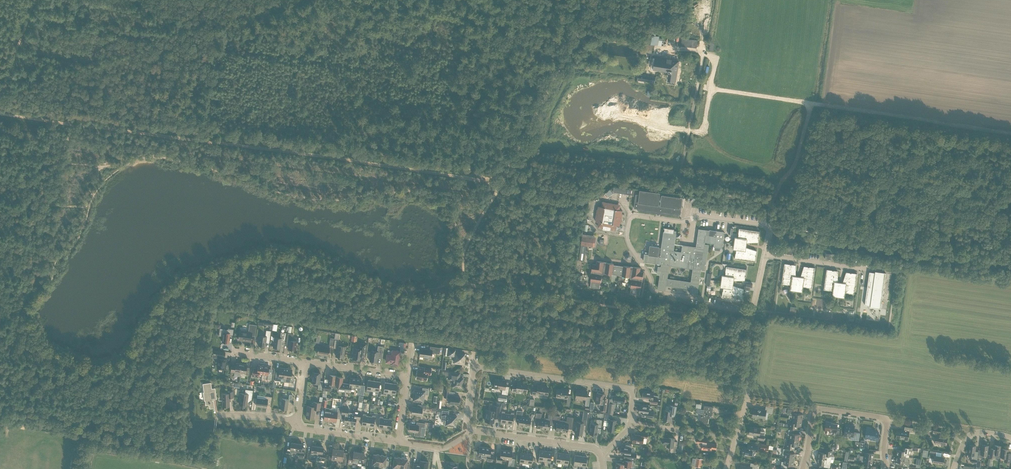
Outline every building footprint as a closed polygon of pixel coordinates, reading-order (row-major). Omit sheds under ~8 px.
[(651,36),(670,39),(672,31),(652,28),(651,36)] [(697,40),(682,38),(681,46),(697,47),(697,40)] [(656,58),(655,64),(659,64),(658,70),(669,71),(668,78),(675,79),(678,62),(672,61),(656,58)] [(655,83),(655,77),(639,74),(638,80),(655,83)] [(660,192),(640,190),(639,194),(636,194),(634,208),(639,208),(638,211),(678,216),(678,214),(680,214),(682,197),(661,194),(661,197),(660,197),(660,192)] [(620,223),(621,223),(622,213),(622,210),(619,210),(620,205),(602,201),(601,206),(598,206),(598,209),(597,209),(596,218),(596,221),(599,222),(598,227),(603,228),(603,229),(604,229),(610,230),(610,229),(616,230),(617,225),(620,226),(620,223)] [(659,248),(659,247),(650,245),(649,255),(645,254),(644,261),(657,263),(657,264),(660,264),(660,263),(662,264),(661,267),(658,266),(657,273),(660,274),(658,289),(665,290),(666,285),(691,288),(690,293),(697,294),(700,269),(704,270),(705,263),(706,263),(708,245),(704,244),(705,241),(715,243),(714,246),(721,247),(723,232),(716,231),(717,230),(710,229),(710,230),(710,231),(699,229),(696,247),(682,245),(681,252),(673,251),(675,236),(676,236),(676,237),(680,238),(680,234),(676,233),(676,234),(675,234),(676,231),(673,231),(673,229),(674,230),(674,229),(663,228),(665,228),(662,248),(659,248)] [(759,231),(739,228),(738,234),(739,234),(738,237),(735,236),(733,249),(736,250),(736,253),(735,253),(735,259),(755,261),(756,256),(755,256),(756,254),(757,250),(746,247),(747,242),(758,242),(758,238),(758,236),(759,237),(759,231)] [(594,237),(582,235),(581,245),(593,246),(594,237)] [(607,262),(597,260),(596,264),(592,263),(591,274),(592,274),(590,281),(591,281),(590,287),(599,288),(600,282),(601,282),(602,275),(605,273),(611,274),(622,276),(629,277),(632,280),(630,287),(631,287),(630,293),(640,294),(640,289),(641,289),(642,281),(643,279),(644,272),(640,271),(641,267),(631,266),(623,265),(623,266),(614,264),(614,263),(607,262)] [(790,264),(784,263),(782,283),(787,284),(791,284),(790,290),(803,292),(803,286),(807,287),(812,288),(815,267),(809,267),(808,267),(808,266),(804,266),(801,276),(796,275),(795,265),(792,264),(791,265),(790,264)] [(746,269),(726,266),(725,272),(726,272),(725,275),(722,275),(720,287),(723,288),(723,291),(722,296),(742,299),(743,294),(742,294),(743,292),(744,288),(733,285),(734,280),(745,280),(745,276),(745,274),(746,275),(746,269)] [(832,270),(827,269),(824,289),(829,290),(833,290),(832,296),(845,298),(845,292),(849,293),(854,294),(857,273),(851,273),(850,273),(850,272),(846,272),(843,282),(838,281),(838,271),(834,270),(834,271),(832,270)] [(865,299),(865,305),(870,306),(870,307),(881,308),(882,302),(886,272),(875,271),(875,272),(869,272),(865,299)] [(245,340),(250,341),(252,333),(255,333),(256,324),(249,323),(248,332),(239,331),(238,338),(245,339),(245,340)] [(219,332),(219,335),(223,336),(222,341),(228,342),(230,334),(233,334),(234,328),(228,327),(227,328),(225,328),(220,327),(219,332)] [(269,340),(271,331),(266,330),(265,336),(259,336),(258,345),(265,346),(266,339),(269,340)] [(281,341),(284,341),(286,332),(281,332),(280,338),(274,337),(273,347),(280,348),(281,341)] [(286,342),(289,343),(288,349),(297,350),(297,346),(296,346),(297,341),(292,340),(293,334),(288,333),(286,342)] [(336,356),(343,357),(344,346),(338,345),(339,340),(334,339),(333,347),(336,348),(336,356)] [(365,354),(366,346),(366,343),(360,342),(359,349),(355,348),(353,358),(360,360),(361,353),(365,354)] [(378,354),(381,355),(382,346),(378,345),(377,351),(371,350),(370,360),(377,361),(378,354)] [(317,353),(328,355),(330,347),(322,346),(318,346),(317,353)] [(430,346),(430,350),(420,348),(419,356),(423,357),(423,359),(423,360),(424,360),(426,361),(427,360),(428,359),(428,358),(431,358),(432,352),(439,354),(440,348),(430,346)] [(447,355),(454,356),(453,362),(464,363),(465,357),(462,356),(463,352),(455,351),(455,349),(448,348),(447,355)] [(397,364),(399,351),(392,350),(392,355),(387,354),(386,361),(391,362),(391,363),(397,364)] [(223,356),(225,356),(225,352),(213,351),(212,354),(219,355),(219,358),(217,368),(218,368),(217,372),(223,373),(224,369),(226,359),(222,359),(223,356)] [(234,375),(240,376),(240,375),(240,373),(241,364),(236,363),(235,366),(231,365),(230,372),(234,373),(234,375)] [(247,364),(241,364),(240,373),(246,374),(246,375),(249,375),(250,368),(247,367),(247,364)] [(259,378),(262,378),(264,365),(258,365),(258,368),(253,368),(252,376),(259,377),(259,378)] [(269,366),(264,365),(262,378),(271,380),(273,369),(269,369),(269,366)] [(424,371),(417,370),(416,378),(427,379),(427,373),(431,374),(431,368),(425,367),(424,371)] [(281,378),(284,378),(286,368),(280,368),(279,374),(275,374),(275,380),(280,381),(281,378)] [(292,369),(286,368),(284,378),(290,379),(290,382),(293,383),(294,377),(291,376),(292,369)] [(320,380),(321,373),(313,372),(312,382),(318,383),(318,389),(322,389),(323,381),(320,380)] [(449,379),(453,380),(452,387),(462,388),(463,378),(459,377),(459,378),(457,378),(458,373),(450,372),(449,379)] [(334,387),(335,385),(336,376),(336,375),(329,375),(328,384),(324,383),(323,390),(326,390),(330,391),(331,387),(334,387)] [(343,377),(336,376),(335,385),(339,386),(338,390),(344,391),(345,384),(342,384),(343,377)] [(351,392),(351,389),(354,390),(355,387),(355,385),(356,378),(350,377),(349,385),(345,384),(344,391),(351,392)] [(357,397),(363,398),(364,387),(361,386),(362,379),(356,378),(355,385),(355,387),(354,390),(358,390),(357,397)] [(508,394),(509,387),(505,386),(506,380),(501,380),(501,381),(495,380),(494,388),(502,389),(502,394),(508,394)] [(215,408),(214,405),(214,401),(213,400),(213,399),(217,399),(215,388),(212,388),(211,382),(203,384),(204,393),(203,393),(204,400),(205,400),(206,405),(208,405),(209,406),(210,408),(215,408)] [(526,392),(527,384),(520,383),(520,382),(517,382),(516,385),(513,384),(511,392),(515,393),(516,390),(526,392)] [(531,395),(535,396),(536,393),(547,395),(548,387),(537,385),(536,387),(533,387),(531,395)] [(428,394),(428,388),(422,387),(422,390),(415,389),(413,399),(423,401),(424,393),(428,394)] [(570,406),(571,396),(568,395),(568,389),(564,388),(564,390),(557,389),(556,397),(567,398),(566,405),(570,406)] [(253,390),(245,389),(245,393),(240,393),(239,403),(242,404),(242,405),(247,406),(248,399),(252,399),(253,390)] [(444,396),(450,397),(449,403),(459,404),(460,397),(453,396),(453,390),(445,389),(444,396)] [(589,406),(590,397),(586,396),(587,392),(576,390),(575,398),(586,399),(585,405),(589,406)] [(230,405),(229,397),(233,397),(233,391),(227,391),(228,393),(222,394),(223,406),(230,405)] [(657,404),(658,396),(654,395),(654,392),(644,391),(643,398),(651,399),(650,403),(657,404)] [(600,410),(606,411),(607,397),(604,397),(605,394),(596,393),(595,402),(601,403),(600,410)] [(291,402),(293,395),(289,394),(288,399),(282,398),(280,409),(287,410),(288,402),(291,402)] [(257,398),(256,405),(267,407),(267,405),(271,405),(272,397),(266,396),(257,395),(257,398)] [(623,404),(624,397),(614,395),(612,395),(611,399),(614,399),(613,402),(623,404)] [(344,423),(350,424),(351,412),(348,412),(349,408),(344,407),(345,403),(347,402),(347,400),(343,399),(342,407),(340,419),(344,419),(344,423)] [(320,403),(314,402),(313,405),(310,405),(310,406),(307,406),(306,417),(314,419),(315,409),(320,410),(320,403)] [(498,418),(500,406),(500,402),(496,402),(496,405),(493,405),(493,411),(487,410),(485,421),(494,422),(494,417),(498,418)] [(712,416),(713,407),(704,405),(704,409),(701,408),(702,404),(696,403),(695,407),(697,408),(696,413),(700,413),(699,422),(708,423),(709,415),(712,416)] [(412,406),(411,414),(421,415),(422,408),(426,409),(427,405),(418,404),(417,407),(412,406)] [(669,411),(665,410),(663,420),(671,421),(672,413),(675,413),(676,406),(670,405),(669,411)] [(772,413),(773,406),(766,405),(765,410),(754,408),(753,417),(764,418),(765,412),(772,413)] [(653,418),(654,412),(649,411),(649,407),(640,406),(639,412),(647,413),(646,417),(653,418)] [(337,412),(331,411),(330,421),(336,422),(336,418),(340,419),(342,408),(338,407),(337,412)] [(354,413),(351,412),(350,424),(355,424),(356,417),(360,418),(361,408),(358,407),(357,410),(355,410),(354,413)] [(793,419),(802,420),(803,414),(794,413),(794,409),(788,409),(787,414),(789,414),(788,418),(793,419)] [(452,426),(455,426),(457,416),(448,415),(449,411),(442,410),(441,416),(441,420),(446,421),(445,425),(448,426),(452,427),(452,426)] [(518,425),(524,426),(525,417),(522,417),(522,411),(517,410),(516,417),(519,418),(518,425)] [(587,418),(589,418),(590,411),(583,410),(582,418),(581,422),(580,423),(576,422),(575,426),(576,427),(575,433),(582,434),(583,426),(586,426),(587,419),(587,418)] [(537,428),(543,429),(544,417),(541,417),(542,414),(536,413),(535,420),(538,421),(537,428)] [(528,418),(525,417),(524,426),(530,427),(531,420),(534,420),(535,414),(531,414),(531,416),(529,415),(528,418)] [(553,423),(554,415),(548,414),(548,418),(544,417),(543,429),(548,430),(549,422),(553,423)] [(612,420),(613,415),(604,414),(603,421),(604,422),(604,421),(608,422),(607,430),(614,431),(616,420),(612,420)] [(556,431),(561,431),(563,420),(560,420),(560,416),(554,415),(553,423),(557,423),(556,431)] [(567,417),(566,421),(563,420),(561,431),(567,432),(568,428),(571,429),(572,428),(573,418),(567,417)] [(601,420),(596,419),(596,423),(595,424),(590,423),(589,427),(590,427),(589,434),(596,435),(598,427),(601,427),(602,420),(601,420)] [(801,426),(802,420),(793,419),(792,422),(790,422),(789,427),(795,428),(795,425),(801,426)] [(825,430),(825,432),(825,433),(826,434),(827,434),(829,433),(829,431),(834,431),(834,435),(839,436),(840,429),(836,428),(837,424),(831,423),(831,422),(826,421),(825,430)] [(410,424),(409,431),(414,432),(414,435),(420,436),(422,427),(424,428),(425,423),(417,422),(416,425),(410,424)] [(852,425),(845,424),(844,435),(851,436),(850,439),(859,440),(859,433),(853,432),(854,426),(851,425),(852,425)] [(764,440),(765,432),(760,431),(761,428),(750,426),(749,434),(758,435),(758,439),(764,440)] [(914,432),(915,428),(907,426),(906,431),(898,429),(897,437),(910,439),(911,431),(914,432)] [(871,428),(867,427),(865,439),(877,440),(878,432),(875,431),(875,429),(871,429),(871,428)] [(790,435),(790,439),(799,440),(800,434),(794,433),(795,430),(789,429),(788,435),(790,435)] [(946,445),(948,436),(942,436),(943,431),(934,430),(933,436),(936,436),(935,443),(946,445)] [(647,438),(648,433),(642,432),(641,435),(634,434),(633,442),(643,443),(644,437),(647,438)] [(667,446),(671,447),(670,451),(676,452),(678,441),(674,441),(675,437),(668,436),(668,437),(664,436),(663,443),(667,443),(667,446)] [(707,442),(707,441),(707,439),(698,437),(697,442),(700,443),(700,444),(702,445),(702,449),(711,450),(712,448),(716,449),(717,444),(707,442)] [(799,440),(790,439),(787,438),(786,447),(792,448),(792,445),(798,446),(799,440)] [(286,455),(291,456),(292,455),(294,455),(295,454),(297,443),(291,443),(290,448),(287,448),(286,455)] [(302,444),(297,443),(295,454),(295,457),(297,457),(297,458),(304,459),(305,452),(301,451),(302,444)] [(622,446),(621,454),(624,454),(624,458),(627,458),(636,459),(636,455),(637,453),(631,452),(631,451),(635,452),(635,448),(632,447),(632,445),(625,444),(625,447),(622,446)] [(752,455),(753,448),(757,449),(758,445),(751,444),(750,447),(743,446),(742,453),(752,455)] [(978,451),(977,459),(977,457),(983,458),(983,455),(987,455),(988,445),(982,444),(981,451),(978,451)] [(316,460),(316,459),(317,446),(312,445),(311,453),(308,452),(307,459),(316,460)] [(977,459),(978,453),(975,452),(976,446),(970,445),(968,455),(972,455),(972,459),(971,458),(970,462),(976,463),(977,459)] [(991,448),(990,455),(1001,457),(1001,454),(1001,451),(1002,448),(1000,448),(1001,446),(994,445),(994,449),(991,448)] [(326,452),(323,451),(323,447),(317,446),(316,459),(316,460),(318,460),(319,460),(324,460),(326,452)] [(480,458),(484,459),(485,447),(479,447),(479,451),(474,450),(473,459),(480,460),(480,458)] [(491,448),(485,447),(484,459),(487,459),(487,461),(492,462),(493,456),(490,455),(491,448)] [(911,448),(905,447),(905,450),(897,449),(896,455),(909,457),(909,454),(911,454),(911,448)] [(334,459),(337,459),(338,449),(333,448),(332,455),(329,454),(328,461),(333,461),(334,459)] [(785,458),(794,459),(795,453),(789,453),(789,449),(783,448),(783,454),(785,454),(785,458)] [(1001,454),(1001,457),(1005,457),(1004,460),(1010,460),(1010,453),(1008,453),(1008,449),(1002,448),(1001,451),(1001,454)] [(344,450),(338,449),(337,459),(340,460),(339,464),(346,464),(347,453),(343,452),(344,450)] [(818,457),(831,459),(832,450),(826,449),(826,452),(818,451),(818,457)] [(502,459),(505,459),(506,450),(501,450),(500,457),(497,456),(496,462),(501,463),(502,459)] [(512,451),(506,450),(505,459),(509,460),(508,466),(514,466),(515,459),(511,458),(512,451)] [(943,463),(945,456),(936,455),(937,451),(931,450),(930,457),(934,458),(933,462),(943,463)] [(349,464),(357,465),(358,462),(358,461),(359,452),(354,451),(353,458),(350,457),(349,464)] [(360,465),(366,466),(367,460),(364,459),(365,453),(359,452),(358,461),(358,462),(361,463),(360,465)] [(374,467),(374,464),(379,465),(380,455),(373,454),(372,459),(370,459),(368,468),(371,468),(372,467),(374,467)] [(386,461),(387,456),(380,455),(379,465),(383,465),(382,468),(387,468),(388,468),(389,462),(386,461)] [(909,457),(896,455),(895,461),(903,462),(903,465),(909,466),(909,461),(908,461),(909,457)] [(401,458),(394,457),(393,462),(390,462),(389,468),(395,468),(395,467),(399,468),(401,458)] [(703,459),(694,457),(694,458),(693,457),(692,465),(695,465),(695,466),(702,467),(703,459)] [(830,467),(831,459),(818,457),(817,462),(824,463),(824,466),(830,467)] [(401,458),(399,468),(404,468),(409,468),(410,465),(407,464),(407,459),(401,458)] [(793,465),(794,459),(785,458),(784,461),(782,461),(781,467),(787,468),(787,464),(793,465)] [(873,460),(860,458),(860,460),(863,460),(863,465),(867,465),(872,466),(873,460)] [(620,468),(629,468),(629,467),(632,467),(633,461),(625,460),(624,464),(616,463),(616,468),(620,468)] [(420,461),(420,465),(418,465),(418,464),(413,463),(412,468),(427,468),(428,462),(420,461)]
